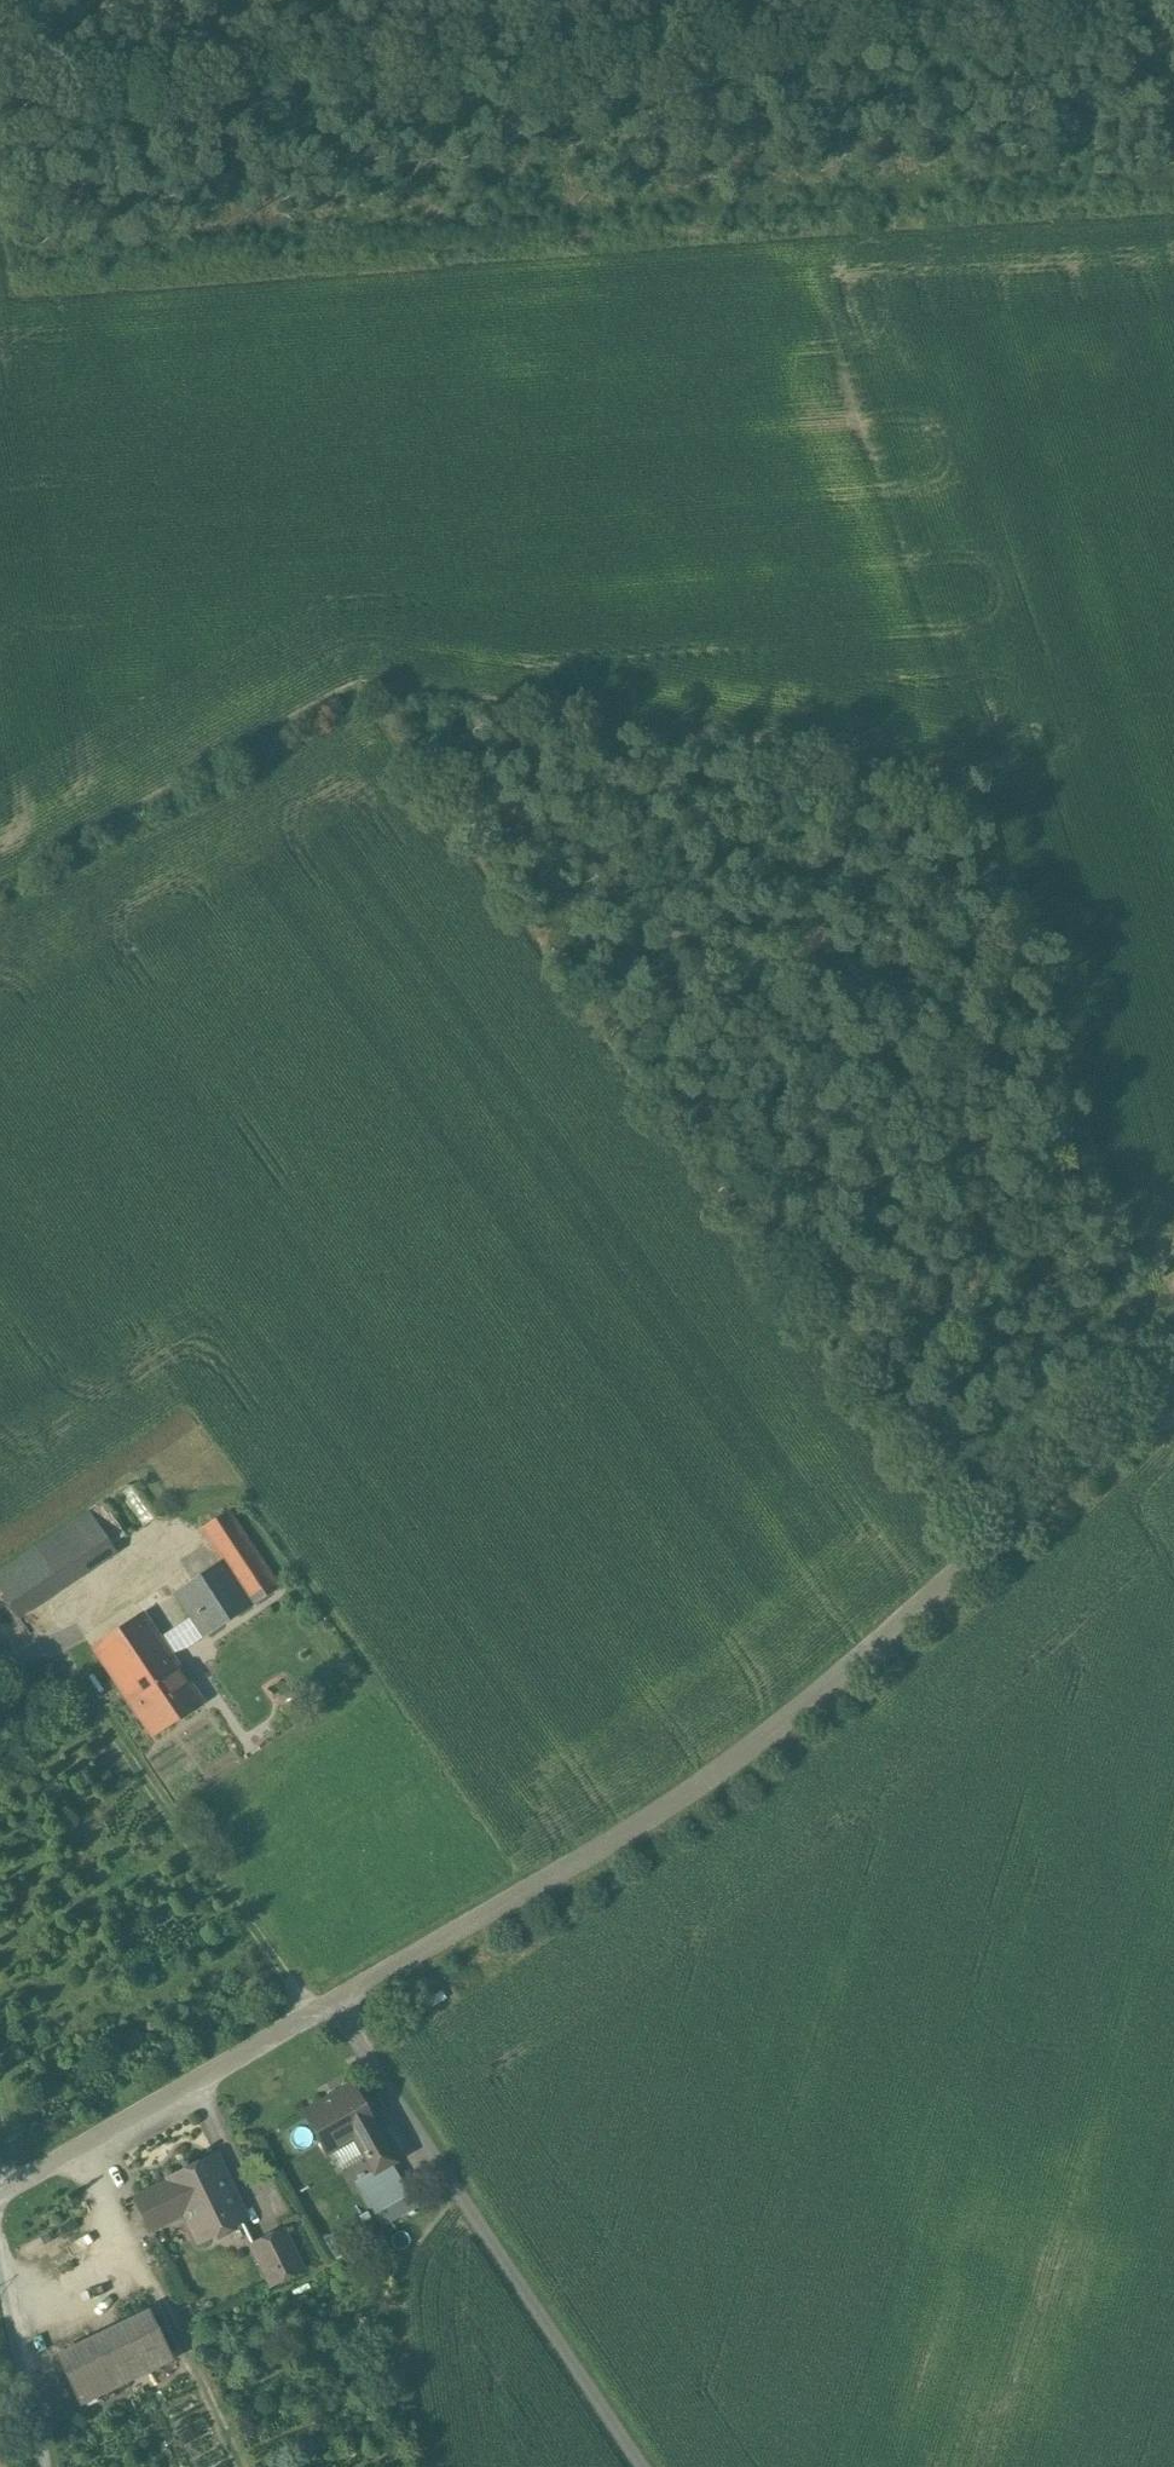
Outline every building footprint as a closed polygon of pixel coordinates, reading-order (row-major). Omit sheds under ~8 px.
[(223,1560),(174,1592),(203,1637),(278,1587),(229,1511),(202,1529),(223,1560)] [(0,1573),(0,1589),(18,1615),(116,1550),(91,1512),(0,1573)] [(0,1589),(0,1634),(9,1648),(30,1634),(18,1615),(0,1589)] [(93,1646),(119,1686),(168,1652),(142,1613),(93,1646)] [(168,1652),(119,1686),(153,1736),(203,1702),(168,1652)] [(352,2087),(305,2114),(327,2152),(355,2136),(360,2145),(350,2152),(364,2177),(393,2161),(372,2126),(374,2125),(352,2087)] [(170,2183),(136,2199),(150,2229),(184,2212),(199,2242),(211,2236),(217,2239),(228,2234),(230,2226),(242,2220),(229,2194),(234,2192),(216,2155),(168,2179),(170,2183)] [(396,2167),(364,2185),(379,2212),(411,2194),(396,2167)] [(283,2231),(253,2245),(272,2284),(302,2270),(283,2231)] [(148,2313),(59,2356),(82,2401),(171,2358),(148,2313)]
